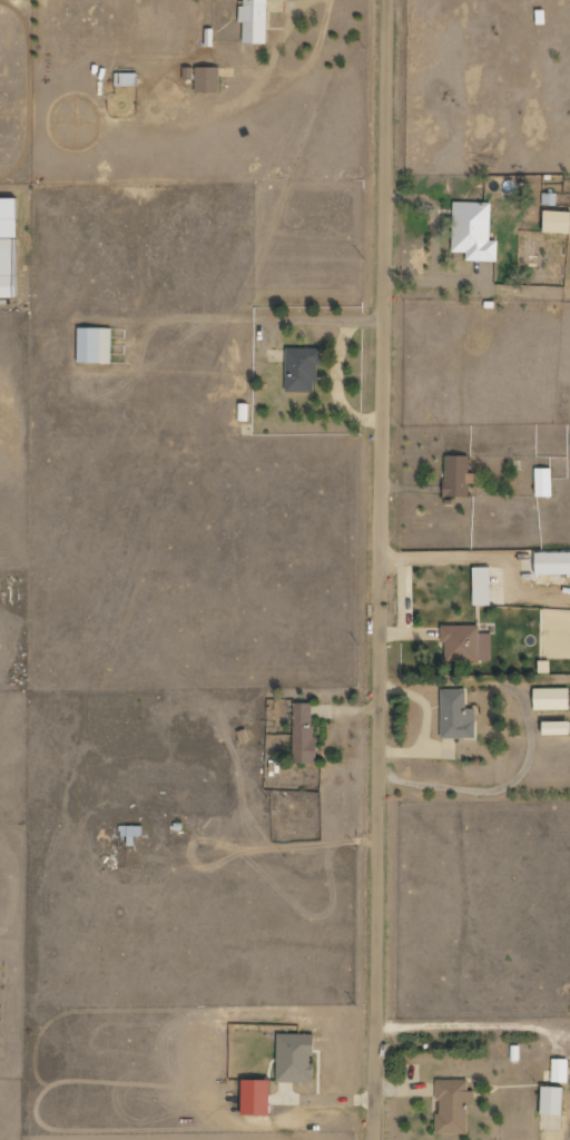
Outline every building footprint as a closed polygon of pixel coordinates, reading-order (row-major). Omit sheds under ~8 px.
[(241,22),(244,22),(244,43),(268,44),(269,0),(242,0),(241,22)] [(221,67),(197,67),(196,92),(220,93),(221,67)] [(194,68),(184,68),(184,80),(194,80),(194,68)] [(137,86),(137,74),(116,74),(116,86),(137,86)] [(0,199),(0,238),(18,238),(19,199),(0,199)] [(492,203),(454,203),(453,253),(467,253),(467,261),(498,262),(499,241),(491,241),(492,203)] [(546,211),(545,233),(569,233),(569,212),(546,211)] [(16,297),(15,239),(0,239),(0,298),(16,297)] [(79,363),(112,364),(112,329),(80,328),(79,363)] [(318,392),(319,349),(286,348),(286,392),(318,392)] [(445,497),(469,497),(469,484),(477,484),(477,473),(470,473),(470,456),(445,456),(445,497)] [(537,497),(553,497),(552,468),(536,468),(537,497)] [(569,575),(569,553),(537,553),(537,576),(569,575)] [(491,568),(473,568),(474,606),(492,606),(491,568)] [(480,625),(441,626),(442,643),(446,643),(446,661),(493,660),(492,633),(480,634),(480,625)] [(569,710),(569,688),(535,689),(536,711),(569,710)] [(477,738),(476,708),(467,708),(467,689),(441,689),(442,739),(477,738)] [(316,704),(295,703),(294,764),(315,764),(316,704)] [(569,735),(569,722),(546,722),(546,736),(569,735)] [(144,826),(121,826),(121,837),(128,837),(128,845),(136,846),(136,837),(144,837),(144,826)] [(277,1082),(314,1083),(315,1035),(278,1034),(277,1082)] [(569,1059),(553,1059),(552,1082),(569,1082),(569,1059)] [(273,1080),(245,1080),(244,1115),(273,1116),(273,1080)] [(469,1134),(469,1105),(476,1105),(475,1091),(469,1091),(469,1080),(437,1080),(438,1134),(469,1134)] [(543,1115),(564,1115),(565,1088),(543,1087),(543,1115)]
